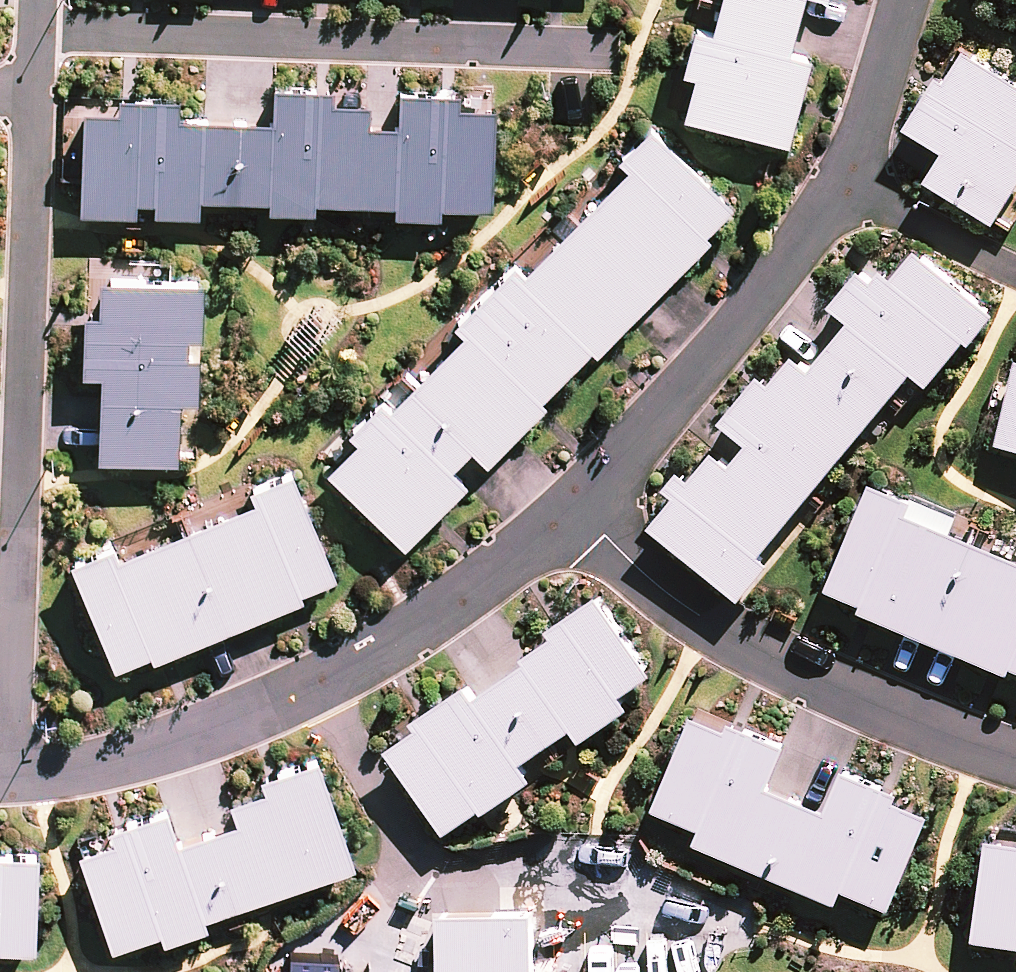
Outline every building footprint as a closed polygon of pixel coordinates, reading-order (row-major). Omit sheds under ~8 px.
[(680,105),(787,134),(809,51),(789,45),(801,0),(708,0),(680,105)] [(965,42),(912,127),(943,147),(925,176),(999,221),(1015,194),(1015,73),(965,42)] [(168,72),(71,69),(67,189),(177,193),(178,173),(466,183),(470,83),(440,82),(441,67),(383,65),(382,80),(314,77),(314,63),(255,61),(254,75),(245,75),(244,106),(167,103),(168,72)] [(661,129),(326,463),(401,537),(463,476),(450,463),(470,442),(483,455),(735,203),(661,129)] [(654,522),(741,594),(770,559),(762,551),(913,370),(926,381),(989,305),(912,242),(884,277),(865,261),(830,303),(849,318),(810,365),(795,353),(734,426),(749,438),(731,460),(716,448),(654,522)] [(185,262),(82,258),(80,303),(58,302),(56,352),(78,353),(76,433),(150,435),(151,385),(181,386),(185,262)] [(1003,440),(1015,443),(1015,384),(1003,440)] [(70,560),(114,663),(338,569),(294,465),(249,484),(254,496),(119,553),(114,541),(70,560)] [(874,476),(828,585),(1015,665),(1015,554),(910,509),(917,494),(874,476)] [(604,595),(389,745),(452,834),(534,777),(522,760),(573,724),(585,740),(636,705),(625,689),(655,667),(604,595)] [(698,703),(656,802),(706,823),(700,837),(835,894),(841,881),(890,901),(932,802),(843,764),(827,802),(770,778),(786,740),(698,703)] [(75,835),(112,941),(357,857),(320,751),(232,781),(243,813),(178,835),(167,804),(75,835)] [(970,930),(1015,937),(1015,827),(985,822),(970,930)] [(36,946),(40,848),(0,847),(0,944),(36,946)] [(440,908),(441,971),(540,971),(538,906),(440,908)]
